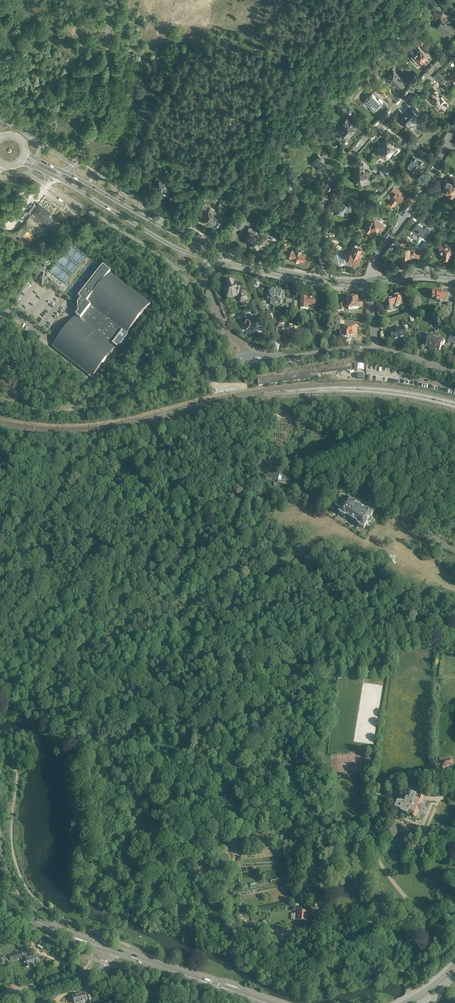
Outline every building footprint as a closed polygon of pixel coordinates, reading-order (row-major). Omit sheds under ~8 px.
[(435,9),(433,15),(441,18),(443,11),(435,9)] [(451,35),(454,28),(442,19),(437,27),(451,35)] [(412,56),(420,64),(428,56),(419,46),(416,49),(418,51),(412,56)] [(385,76),(386,77),(390,81),(392,81),(398,88),(399,86),(402,85),(403,82),(406,80),(402,76),(401,77),(395,71),(396,70),(393,67),(385,76)] [(434,88),(429,93),(434,98),(431,101),(434,104),(435,104),(439,108),(440,107),(442,109),(447,104),(447,105),(448,104),(441,97),(440,98),(436,94),(437,93),(436,92),(437,91),(434,88)] [(367,101),(365,103),(371,109),(373,107),(376,110),(380,106),(379,106),(380,104),(383,102),(377,96),(378,95),(376,92),(374,95),(372,93),(366,100),(367,101)] [(414,106),(400,120),(402,122),(401,123),(405,127),(406,125),(410,129),(419,121),(415,117),(420,112),(414,106)] [(342,126),(350,134),(351,133),(352,133),(354,131),(354,130),(354,129),(353,128),(355,125),(347,118),(345,120),(343,122),(344,123),(342,126)] [(350,134),(342,126),(339,129),(338,129),(336,131),(334,133),(342,140),(345,137),(346,139),(347,138),(348,138),(350,136),(350,135),(350,134)] [(329,144),(333,140),(328,135),(323,140),(329,144)] [(377,153),(381,156),(385,159),(396,147),(392,143),(393,143),(389,139),(377,153)] [(411,142),(406,151),(413,154),(418,146),(411,142)] [(312,163),(323,171),(327,164),(320,159),(322,157),(325,159),(327,157),(323,155),(322,156),(318,153),(314,160),(312,163)] [(409,163),(408,164),(408,165),(408,166),(418,171),(423,162),(422,162),(423,160),(420,159),(421,157),(417,155),(416,157),(413,155),(412,157),(408,155),(405,161),(409,163)] [(380,170),(386,174),(389,170),(383,165),(380,170)] [(358,183),(361,185),(362,184),(363,183),(364,184),(367,180),(370,175),(359,167),(357,170),(357,171),(353,177),(355,179),(354,181),(354,182),(356,183),(358,183)] [(387,176),(380,171),(377,174),(384,179),(387,176)] [(157,172),(155,177),(156,178),(156,179),(159,180),(155,187),(162,191),(162,192),(167,195),(172,187),(171,186),(172,185),(161,179),(162,178),(163,179),(164,176),(157,172)] [(454,195),(454,178),(452,182),(447,180),(445,179),(443,184),(445,185),(443,190),(454,195)] [(288,185),(296,192),(302,186),(294,179),(288,185)] [(394,184),(387,194),(392,198),(389,202),(393,205),(396,201),(399,202),(404,196),(400,193),(403,190),(394,184)] [(171,201),(177,205),(181,199),(175,195),(171,201)] [(343,214),(347,215),(348,211),(351,212),(353,203),(341,201),(340,204),(336,203),(334,212),(343,214)] [(38,223),(44,227),(52,217),(49,215),(48,214),(50,212),(39,204),(38,206),(34,204),(28,212),(31,214),(30,216),(38,223)] [(215,212),(213,214),(208,212),(204,220),(207,222),(207,223),(208,224),(209,224),(213,225),(219,214),(215,212)] [(365,227),(369,230),(370,229),(371,230),(373,228),(376,231),(377,230),(378,229),(378,230),(379,230),(381,231),(386,225),(383,223),(383,222),(382,221),(382,220),(381,219),(380,219),(377,217),(377,216),(376,215),(375,216),(373,215),(370,219),(368,217),(364,222),(367,224),(365,227)] [(235,219),(232,226),(236,227),(236,226),(242,229),(244,222),(245,220),(239,218),(238,220),(235,219)] [(432,225),(428,222),(422,218),(418,223),(413,231),(417,234),(418,232),(424,236),(432,225)] [(327,223),(326,226),(329,227),(327,232),(330,233),(332,229),(334,230),(336,225),(330,224),(327,223)] [(257,234),(258,234),(259,230),(249,226),(248,230),(246,233),(244,237),(245,237),(244,240),(248,242),(247,243),(248,244),(249,245),(251,246),(252,245),(253,246),(257,234)] [(28,231),(23,236),(31,243),(36,239),(28,231)] [(257,234),(253,246),(254,246),(254,247),(257,248),(258,247),(259,248),(259,246),(263,247),(267,237),(261,235),(261,236),(258,234),(257,234)] [(348,260),(358,264),(360,257),(362,252),(363,252),(364,251),(363,250),(363,249),(358,246),(359,244),(360,245),(362,241),(360,240),(361,239),(359,238),(358,237),(357,237),(357,238),(356,237),(353,243),(355,244),(353,250),(351,249),(347,258),(347,259),(346,259),(346,260),(347,260),(348,260)] [(453,245),(448,245),(448,243),(444,243),(444,244),(440,244),(440,249),(440,258),(452,259),(452,253),(453,253),(453,250),(453,245)] [(410,254),(408,253),(408,249),(398,248),(397,255),(398,255),(398,256),(403,257),(403,258),(407,258),(410,258),(410,254)] [(292,251),(290,256),(291,256),(291,257),(294,258),(294,259),(299,260),(299,259),(304,260),(306,253),(301,252),(301,251),(296,250),(293,250),(292,251)] [(419,259),(420,260),(422,257),(421,256),(421,255),(415,250),(412,254),(418,259),(419,259)] [(53,346),(52,347),(56,349),(92,378),(116,347),(118,349),(128,335),(126,334),(151,303),(111,272),(102,265),(79,295),(81,297),(80,298),(78,302),(78,307),(79,312),(76,316),(53,345),(53,346)] [(47,272),(42,279),(55,289),(61,282),(47,272)] [(225,291),(217,294),(221,302),(228,299),(239,295),(240,298),(238,299),(240,302),(246,300),(245,296),(244,297),(242,291),(243,291),(241,286),(236,288),(235,284),(233,285),(231,281),(224,284),(226,288),(224,289),(225,291)] [(265,293),(265,294),(265,296),(267,297),(267,298),(266,298),(266,299),(267,300),(268,300),(269,300),(271,301),(271,302),(270,305),(273,306),(274,303),(276,292),(276,291),(277,291),(277,290),(274,289),(274,290),(271,289),(270,289),(270,288),(268,289),(268,290),(269,291),(268,292),(266,292),(265,293)] [(436,300),(440,301),(440,302),(444,303),(444,301),(445,301),(446,292),(440,292),(440,290),(438,290),(437,291),(433,291),(432,299),(436,299),(436,300)] [(273,306),(273,307),(278,308),(278,304),(277,304),(277,302),(279,302),(280,303),(281,304),(282,302),(282,301),(282,299),(283,300),(284,296),(283,296),(283,294),(284,294),(284,293),(283,292),(283,291),(282,292),(277,291),(276,291),(276,292),(274,303),(273,306)] [(405,298),(404,298),(403,294),(396,296),(395,294),(393,295),(393,297),(392,297),(392,299),(387,300),(387,301),(386,303),(387,306),(388,306),(389,306),(389,308),(395,306),(395,308),(405,305),(406,305),(407,302),(405,298)] [(307,298),(307,297),(301,297),(300,309),(307,309),(307,304),(315,305),(316,299),(307,298)] [(347,299),(345,299),(346,307),(348,306),(348,309),(355,309),(359,308),(361,308),(361,303),(358,303),(357,299),(356,298),(353,299),(353,298),(347,298),(347,299)] [(243,321),(246,331),(257,328),(255,323),(253,318),(251,319),(250,317),(245,318),(246,320),(244,320),(245,321),(243,321)] [(280,331),(279,333),(286,334),(285,335),(291,336),(291,337),(295,338),(295,337),(296,337),(298,328),(278,323),(277,328),(276,330),(280,331)] [(340,327),(340,337),(349,337),(357,337),(357,332),(356,332),(356,328),(349,328),(349,327),(340,327)] [(391,337),(398,339),(401,338),(403,338),(404,337),(405,337),(403,328),(390,332),(391,337)] [(428,350),(431,351),(436,336),(433,335),(432,336),(426,334),(424,339),(427,340),(425,346),(429,348),(428,350)] [(436,336),(431,351),(434,352),(435,350),(439,351),(441,345),(442,345),(444,340),(439,339),(439,337),(436,336)] [(328,452),(340,456),(342,450),(331,446),(328,452)] [(267,478),(278,480),(278,481),(281,482),(281,481),(286,482),(288,475),(274,472),(274,474),(268,473),(267,478)] [(335,505),(341,509),(339,513),(345,516),(345,515),(358,524),(358,525),(364,528),(366,524),(369,523),(371,520),(370,517),(373,513),(367,510),(367,511),(359,506),(360,505),(354,502),(353,502),(348,499),(343,496),(341,495),(335,505)] [(453,766),(452,760),(450,760),(449,757),(439,758),(440,762),(439,762),(439,766),(442,766),(442,768),(453,766)] [(421,806),(423,800),(418,798),(415,797),(415,796),(412,795),(410,798),(406,796),(405,799),(400,797),(395,809),(401,811),(401,812),(406,814),(407,816),(409,817),(411,816),(416,818),(418,812),(419,812),(421,812),(422,809),(421,806)] [(230,837),(228,837),(227,846),(229,846),(229,847),(237,848),(238,838),(230,837)] [(298,914),(297,914),(294,914),(294,917),(293,917),(293,920),(306,921),(307,918),(307,915),(307,912),(298,911),(298,914)] [(30,966),(27,956),(26,951),(22,953),(22,952),(9,955),(10,961),(21,958),(21,960),(23,959),(23,961),(24,960),(26,967),(30,966)] [(83,1002),(87,1001),(85,993),(73,996),(75,1002),(84,1002),(83,1002)]
